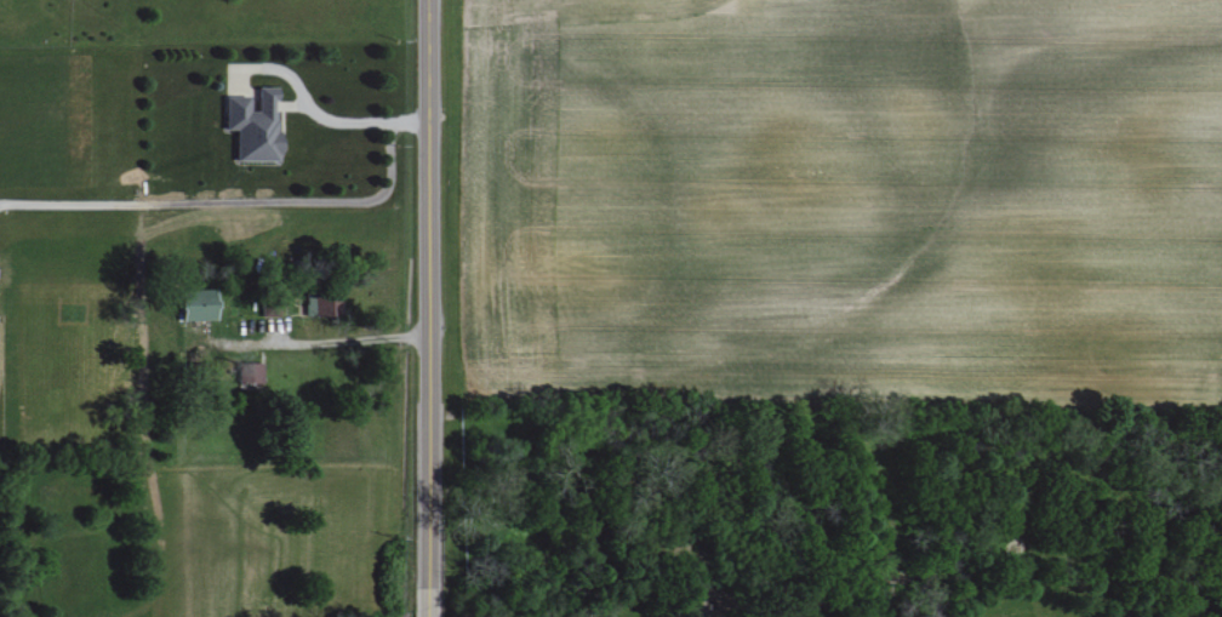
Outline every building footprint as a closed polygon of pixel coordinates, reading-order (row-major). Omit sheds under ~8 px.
[(238,161),(281,162),(282,100),(281,100),(282,88),(261,87),(260,111),(252,111),(252,97),(228,97),(227,130),(238,130),(238,161)] [(184,290),(185,321),(219,320),(219,289),(184,290)] [(306,316),(337,317),(337,295),(307,294),(306,316)] [(264,363),(238,363),(238,390),(264,391),(264,363)]
